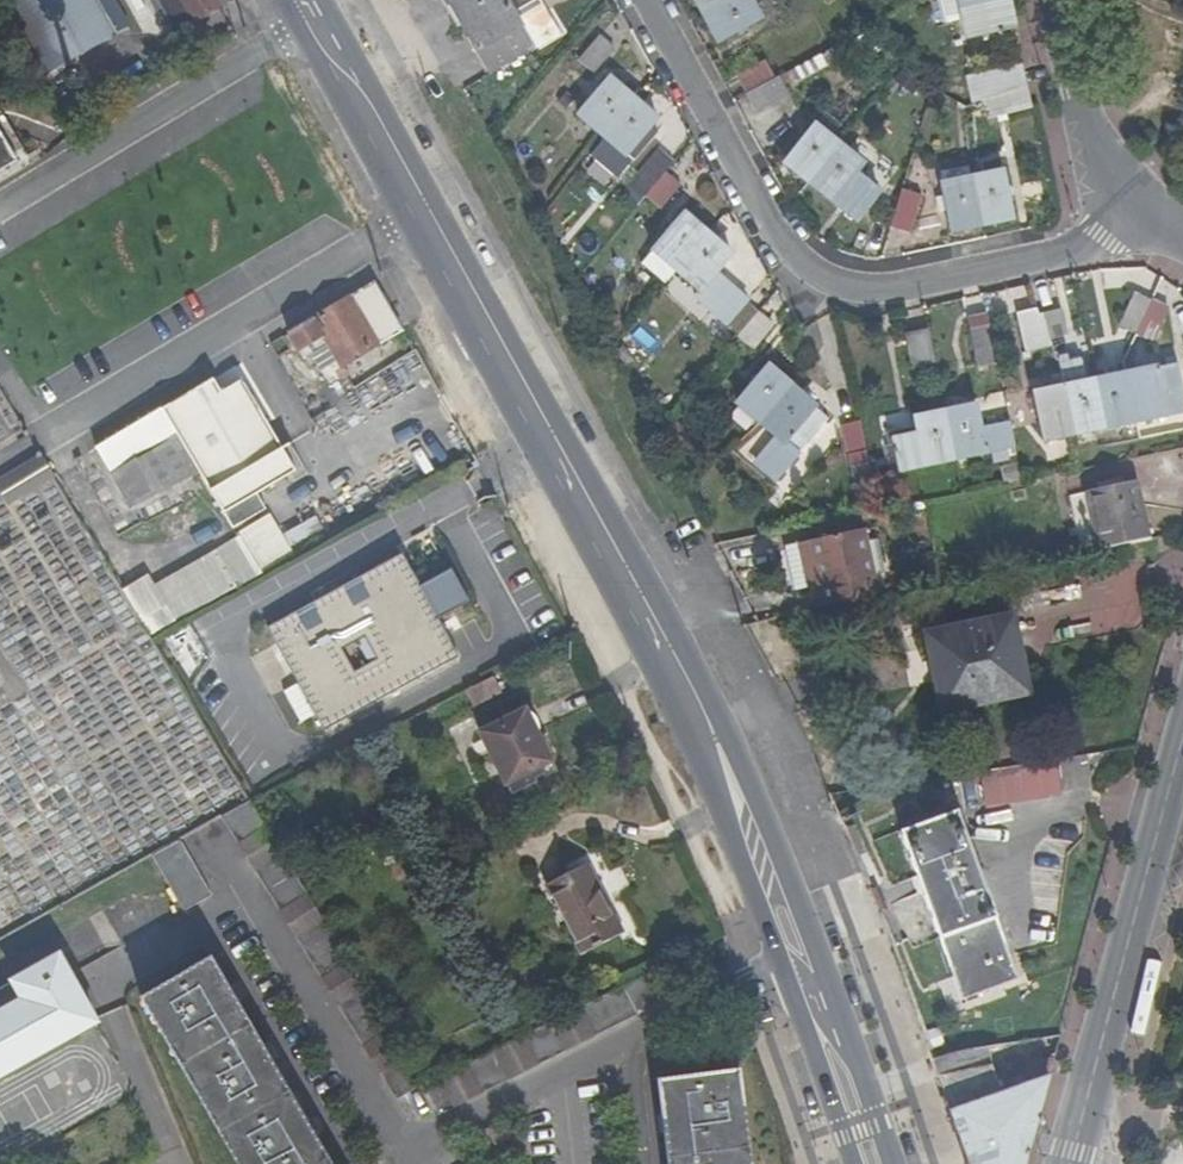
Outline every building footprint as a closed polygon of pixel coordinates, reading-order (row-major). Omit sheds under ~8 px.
[(44,76),(111,39),(88,0),(1,0),(44,76)] [(174,34),(218,9),(212,0),(154,0),(174,34)] [(477,77),(520,54),(491,0),(435,0),(477,77)] [(704,13),(728,0),(697,0),(704,13)] [(752,0),(728,0),(704,13),(720,41),(762,18),(752,0)] [(1117,11),(1114,0),(1100,0),(1104,15),(1117,11)] [(609,36),(595,22),(573,48),(588,61),(609,36)] [(739,76),(748,92),(777,77),(768,60),(739,76)] [(976,81),(983,100),(1027,84),(1023,65),(976,81)] [(780,75),(777,77),(748,92),(758,113),(791,95),(780,75)] [(579,115),(604,135),(634,95),(610,76),(579,115)] [(554,89),(559,111),(581,106),(576,84),(554,89)] [(991,122),(1033,108),(1027,84),(983,100),(991,122)] [(659,115),(634,95),(604,135),(629,154),(641,137),(649,143),(660,130),(653,123),(659,115)] [(815,125),(785,162),(810,182),(840,145),(815,125)] [(0,135),(0,176),(18,165),(0,135)] [(653,184),(664,171),(675,158),(658,145),(637,171),(653,184)] [(864,165),(840,145),(810,182),(834,202),(864,165)] [(680,183),(664,171),(653,184),(645,195),(660,207),(680,183)] [(1006,171),(975,177),(982,224),(1013,218),(1006,171)] [(944,182),(953,229),(982,224),(975,177),(944,182)] [(919,196),(900,191),(891,221),(910,226),(919,196)] [(643,263),(666,283),(680,269),(711,234),(686,213),(643,263)] [(711,234),(680,269),(702,288),(696,296),(727,321),(748,296),(718,271),(733,253),(711,234)] [(350,297),(376,344),(402,330),(387,303),(376,281),(350,297)] [(1118,322),(1138,332),(1153,300),(1132,291),(1118,322)] [(740,332),(758,311),(761,307),(748,296),(727,321),(740,332)] [(332,370),(376,344),(350,297),(288,334),(302,358),(310,353),(327,383),(336,377),(332,370)] [(1169,309),(1153,300),(1138,332),(1137,334),(1154,342),(1169,309)] [(1039,312),(1048,339),(1050,344),(1068,338),(1058,306),(1039,312)] [(1048,339),(1039,312),(1039,310),(1019,317),(1028,346),(1048,339)] [(773,324),(758,311),(740,332),(738,334),(755,347),(773,324)] [(979,366),(998,362),(990,324),(971,328),(979,366)] [(914,365),(937,360),(930,326),(907,331),(914,365)] [(384,390),(418,366),(410,354),(376,378),(384,390)] [(1057,364),(1061,375),(1063,387),(1072,432),(1103,426),(1094,381),(1084,383),(1079,359),(1057,364)] [(1,390),(13,383),(0,361),(0,388),(1,390)] [(736,396),(758,417),(759,417),(792,383),(769,362),(736,396)] [(1126,374),(1135,419),(1182,409),(1182,394),(1177,363),(1126,374)] [(1126,374),(1094,381),(1103,426),(1135,419),(1126,374)] [(230,526),(236,536),(252,526),(243,510),(260,501),(298,477),(243,385),(222,396),(212,379),(161,410),(202,479),(228,525),(230,526)] [(814,405),(792,383),(759,417),(774,431),(751,455),(770,474),(793,450),(781,438),(814,405)] [(1042,439),(1072,432),(1063,387),(1032,394),(1042,439)] [(979,404),(948,411),(958,458),(1015,446),(1010,421),(983,426),(979,404)] [(814,405),(781,438),(793,450),(826,417),(814,405)] [(136,517),(202,479),(161,410),(121,434),(96,449),(136,517)] [(903,468),(958,458),(948,411),(918,417),(920,433),(898,437),(903,468)] [(859,421),(839,424),(846,463),(866,460),(859,421)] [(40,457),(0,481),(0,487),(7,501),(44,480),(51,475),(40,457)] [(858,490),(876,486),(869,460),(852,464),(858,490)] [(1088,491),(1100,548),(1150,537),(1137,481),(1088,491)] [(243,510),(252,526),(269,516),(260,501),(243,510)] [(284,531),(290,545),(323,529),(317,516),(284,531)] [(816,584),(820,606),(879,594),(865,527),(813,539),(822,583),(816,584)] [(152,643),(258,582),(233,539),(153,585),(147,576),(122,590),(152,643)] [(822,583),(813,539),(801,541),(810,585),(816,584),(822,583)] [(418,590),(401,558),(267,631),(321,734),(457,661),(436,623),(468,606),(450,573),(418,590)] [(1011,613),(926,630),(943,707),(1027,689),(1011,613)] [(471,705),(496,692),(489,678),(464,692),(471,705)] [(504,785),(548,762),(521,712),(478,735),(504,785)] [(1090,784),(1087,752),(980,768),(987,805),(1060,793),(1060,788),(1090,784)] [(217,821),(391,1103),(420,1085),(247,804),(217,821)] [(940,935),(962,995),(1018,975),(958,808),(920,822),(917,814),(906,819),(908,825),(902,829),(940,935)] [(182,915),(211,899),(179,842),(149,859),(182,915)] [(620,934),(585,865),(546,885),(580,955),(620,934)] [(324,888),(314,874),(304,881),(314,895),(324,888)] [(0,989),(0,1015),(59,982),(85,1031),(96,1025),(59,956),(0,989)] [(228,996),(208,961),(144,998),(238,1163),(325,1163),(228,996)] [(0,1015),(0,1077),(85,1031),(59,982),(0,1015)] [(423,1089),(392,1105),(399,1119),(455,1110),(635,1018),(619,988),(525,1037),(423,1089)] [(144,998),(138,1001),(217,1135),(233,1163),(238,1163),(144,998)] [(995,1063),(988,1044),(932,1055),(941,1081),(995,1063)] [(941,1081),(950,1107),(970,1163),(1025,1163),(1055,1054),(1030,1061),(1035,1080),(1004,1090),(995,1063),(941,1081)] [(744,1163),(750,1163),(737,1067),(731,1068),(744,1163)] [(731,1068),(654,1079),(658,1109),(665,1163),(744,1163),(731,1068)]
